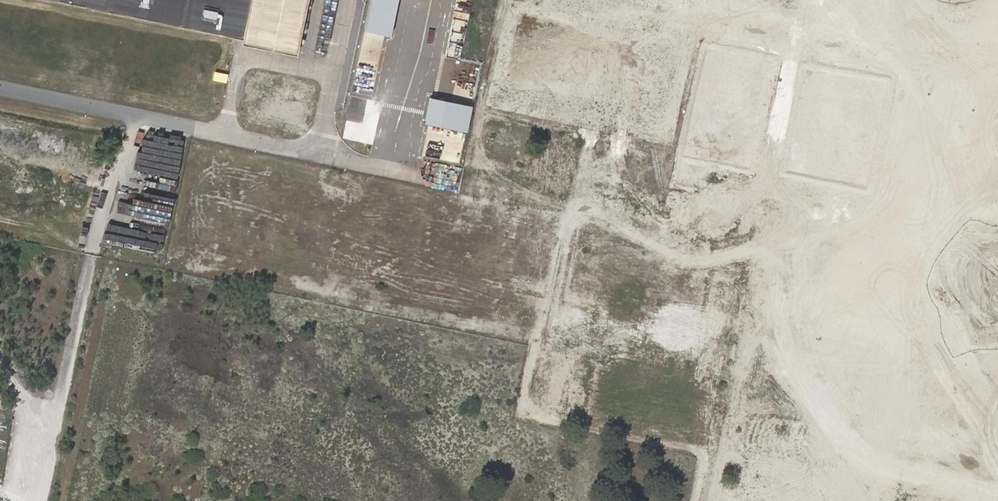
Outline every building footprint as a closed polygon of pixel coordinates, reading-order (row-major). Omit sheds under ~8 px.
[(241,34),(248,0),(79,0),(241,34)] [(241,34),(239,45),(294,57),(306,0),(248,0),(241,34)] [(363,30),(392,36),(400,0),(369,0),(363,30)] [(399,57),(400,50),(387,46),(385,54),(399,57)] [(720,123),(714,153),(728,156),(734,126),(720,123)] [(170,214),(183,137),(168,135),(167,141),(160,140),(148,210),(170,214)] [(150,237),(149,253),(161,254),(162,237),(150,237)] [(701,336),(718,340),(722,324),(704,320),(701,336)]
